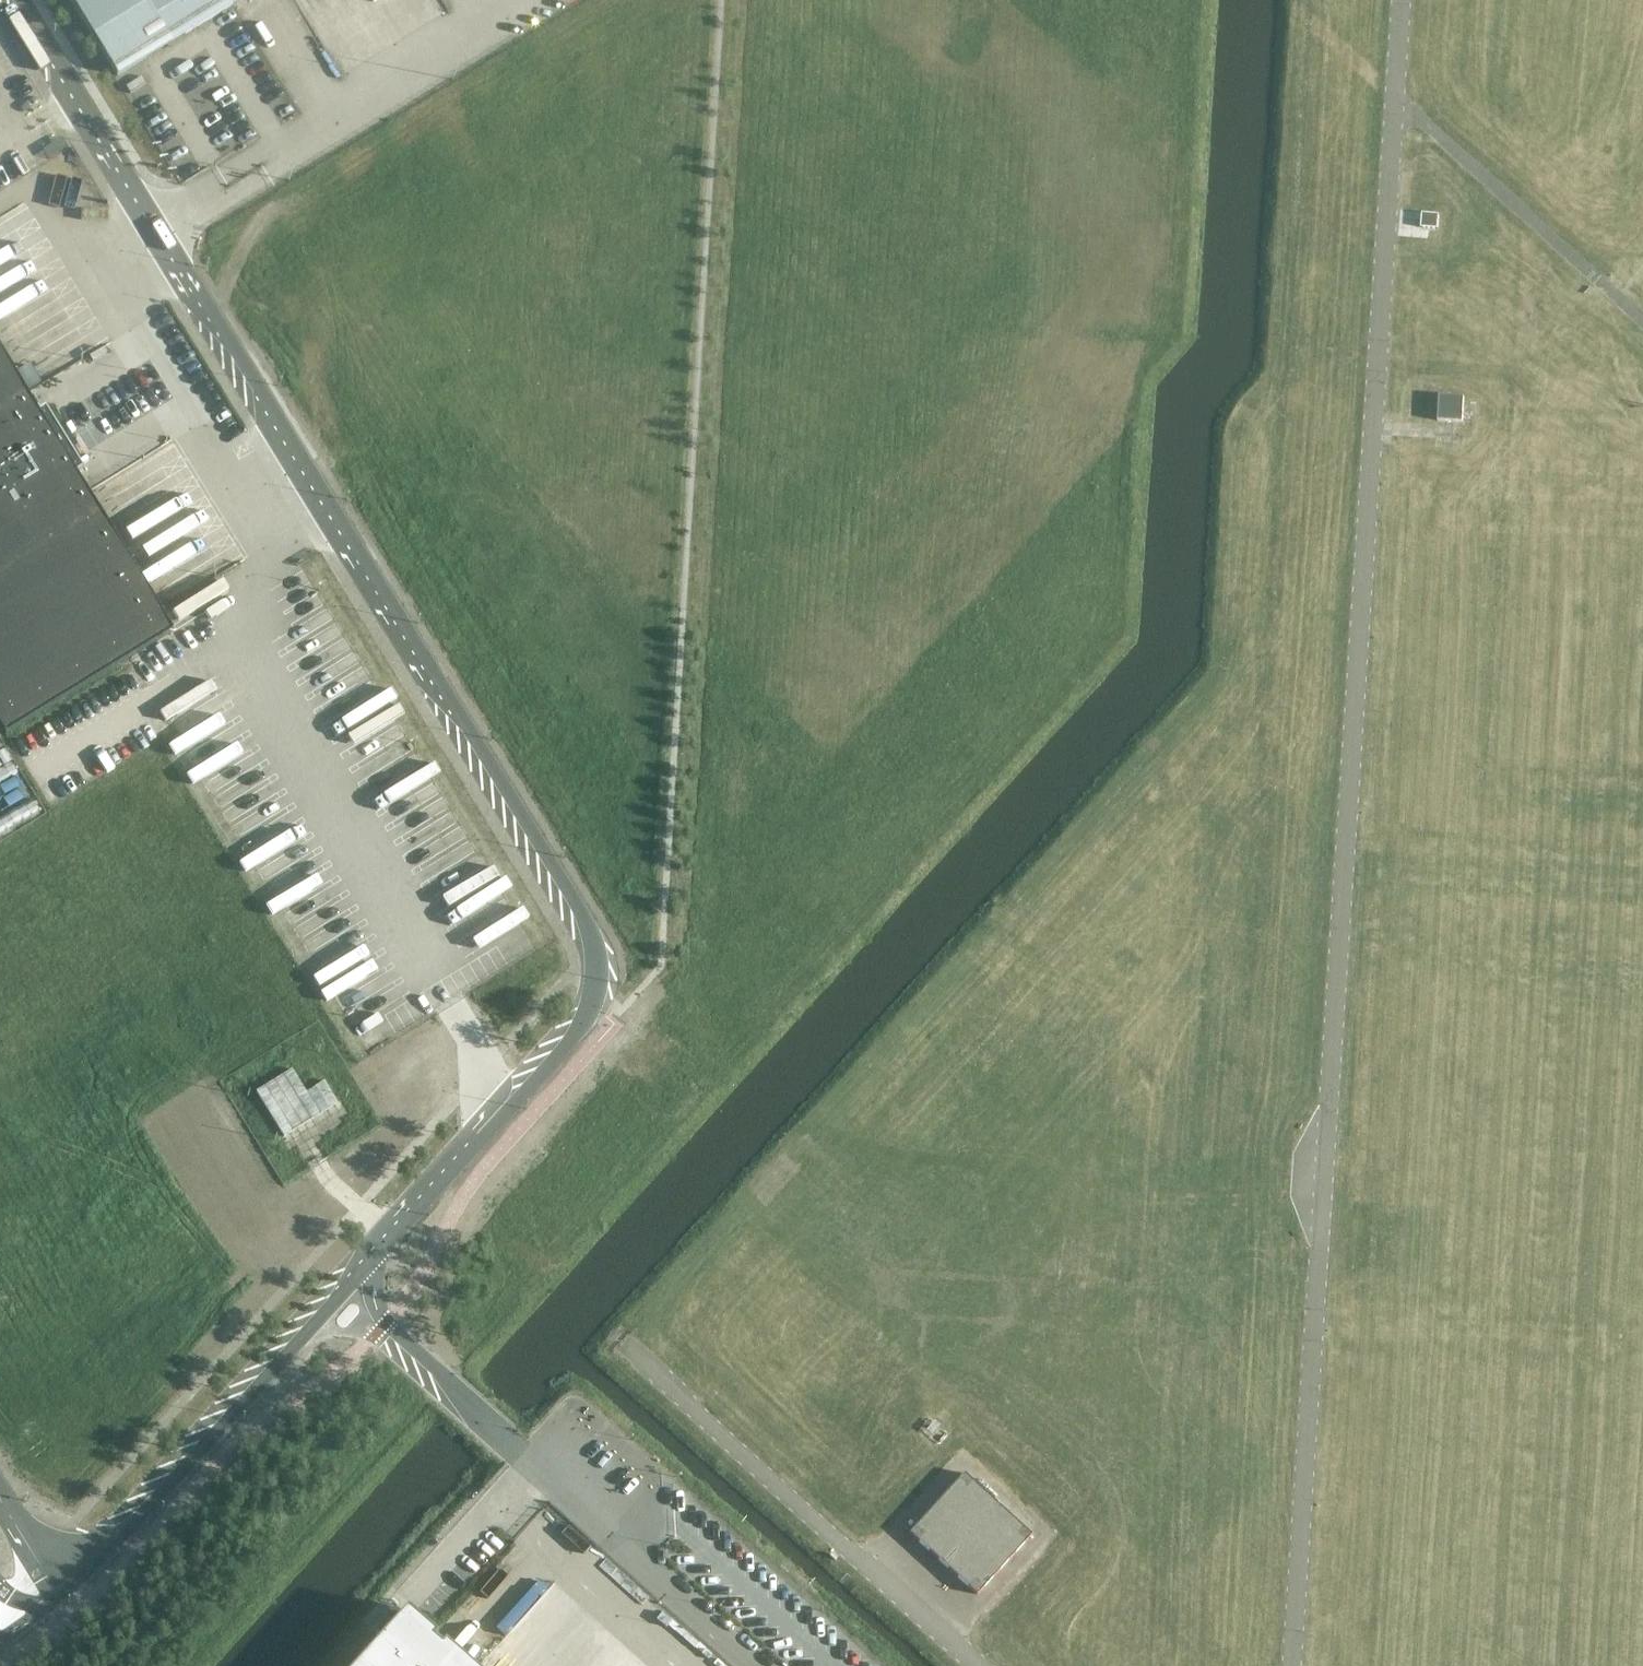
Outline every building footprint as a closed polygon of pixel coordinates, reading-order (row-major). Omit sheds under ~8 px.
[(117,75),(240,0),(71,0),(117,75)] [(1439,216),(1423,214),(1422,229),(1429,230),(1438,231),(1439,216)] [(7,734),(174,631),(76,474),(84,469),(45,407),(39,412),(0,349),(0,723),(7,734)] [(1464,399),(1439,397),(1438,422),(1463,423),(1464,399)] [(293,1071),(256,1093),(284,1138),(338,1105),(337,1102),(325,1083),(307,1094),(293,1071)] [(1034,1538),(964,1474),(909,1533),(980,1597),(1034,1538)] [(355,1665),(463,1665),(429,1635),(403,1612),(355,1665)]
